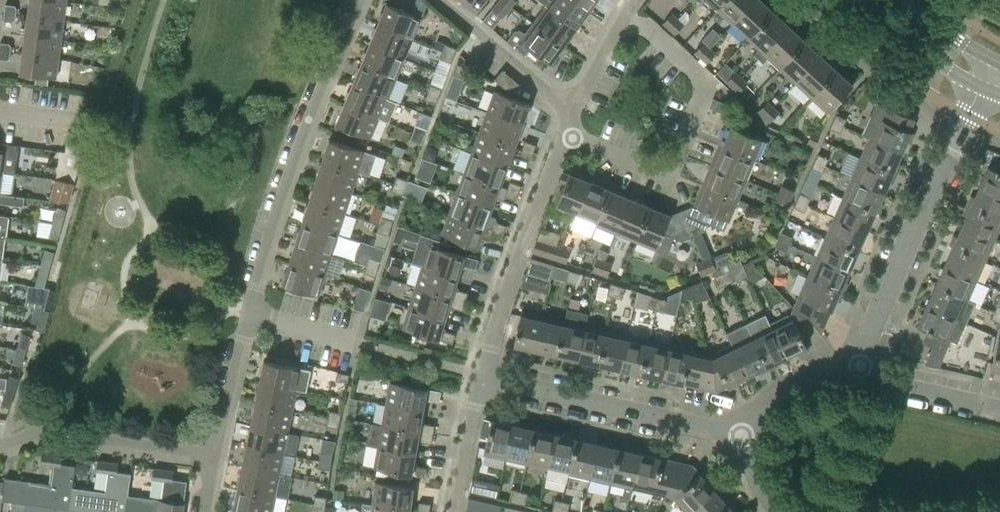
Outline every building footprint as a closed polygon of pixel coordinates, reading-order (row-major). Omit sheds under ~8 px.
[(28,16),(63,21),(66,2),(53,0),(30,0),(28,16)] [(511,7),(501,0),(500,0),(492,9),(502,17),(506,13),(511,7)] [(589,10),(575,0),(538,0),(546,6),(576,28),(589,10)] [(589,10),(596,0),(575,0),(589,10)] [(683,4),(680,0),(659,0),(670,14),(683,4)] [(715,9),(724,0),(706,0),(715,9)] [(715,9),(731,23),(752,0),(724,0),(715,9)] [(761,0),(752,0),(731,23),(747,38),(772,11),(761,0)] [(386,3),(378,23),(413,38),(421,18),(386,3)] [(4,13),(16,14),(17,8),(14,5),(5,4),(4,13)] [(546,6),(533,23),(563,45),(576,28),(546,6)] [(675,34),(684,24),(688,20),(688,14),(685,11),(677,19),(677,18),(668,28),(675,34)] [(757,58),(758,59),(789,26),(772,11),(747,38),(759,49),(753,55),(757,58)] [(16,14),(4,13),(3,21),(12,22),(15,20),(16,14)] [(663,23),(668,28),(677,18),(672,14),(663,23)] [(28,16),(25,35),(61,40),(63,21),(28,16)] [(404,58),(413,38),(378,23),(370,43),(404,58)] [(533,23),(526,33),(523,33),(519,30),(513,31),(506,41),(525,56),(530,48),(541,56),(537,61),(547,68),(563,45),(533,23)] [(768,58),(778,67),(803,39),(789,26),(758,59),(763,64),(768,58)] [(700,57),(700,58),(709,48),(710,49),(720,38),(716,33),(712,33),(695,52),(700,57)] [(58,59),(61,40),(25,35),(22,54),(58,59)] [(778,67),(794,82),(819,54),(803,39),(778,67)] [(11,52),(11,47),(9,44),(0,42),(0,51),(11,52)] [(396,78),(404,58),(370,43),(361,63),(396,78)] [(442,51),(454,56),(456,48),(445,44),(442,51)] [(709,48),(700,58),(698,61),(704,66),(715,54),(710,49),(709,48)] [(0,51),(0,60),(7,60),(10,58),(11,52),(0,51)] [(454,56),(442,51),(440,59),(451,63),(454,56)] [(56,79),(58,59),(22,54),(20,74),(56,79)] [(794,82),(810,97),(835,69),(819,54),(794,82)] [(387,98),(396,78),(361,63),(353,83),(387,98)] [(465,67),(457,64),(453,75),(461,78),(465,67)] [(835,69),(810,97),(827,113),(853,85),(835,69)] [(502,70),(494,79),(510,92),(513,94),(520,85),(502,70)] [(726,82),(731,86),(740,77),(735,72),(726,82)] [(747,83),(740,77),(731,86),(738,93),(747,83)] [(379,117),(387,98),(353,83),(344,103),(379,117)] [(428,91),(439,96),(441,89),(430,85),(428,91)] [(439,96),(428,91),(425,99),(436,104),(439,96)] [(494,91),(487,112),(522,125),(530,104),(494,91)] [(758,111),(763,115),(771,106),(767,102),(758,111)] [(862,135),(869,138),(902,152),(911,132),(909,131),(914,119),(876,102),(862,135)] [(370,139),(379,117),(344,103),(335,124),(370,139)] [(779,113),(771,106),(763,115),(770,122),(779,113)] [(487,112),(479,132),(515,145),(522,125),(487,112)] [(833,121),(844,126),(847,119),(836,114),(833,121)] [(731,116),(719,144),(754,158),(762,139),(739,129),(743,120),(731,116)] [(844,126),(833,121),(829,128),(840,133),(844,126)] [(413,132),(424,137),(426,130),(415,125),(413,132)] [(68,130),(68,131),(67,142),(78,144),(80,132),(68,130)] [(424,137),(413,132),(410,140),(421,144),(424,137)] [(479,132),(472,153),(507,166),(515,145),(479,132)] [(814,147),(819,135),(812,132),(807,143),(814,147)] [(869,138),(861,157),(893,171),(902,152),(869,138)] [(376,155),(365,151),(329,139),(322,160),(358,172),(369,175),(376,155)] [(525,141),(522,148),(533,152),(536,145),(525,141)] [(16,174),(20,145),(2,143),(1,149),(0,149),(0,172),(16,174)] [(60,151),(56,180),(74,182),(80,163),(78,146),(66,144),(65,152),(60,151)] [(719,144),(711,164),(746,178),(754,158),(719,144)] [(530,160),(533,152),(522,148),(519,155),(530,160)] [(472,153),(464,173),(499,186),(500,185),(507,166),(472,153)] [(815,160),(826,165),(828,159),(818,154),(815,160)] [(861,157),(852,176),(884,191),(893,171),(861,157)] [(351,192),(358,172),(322,160),(316,180),(351,192)] [(826,165),(815,160),(811,168),(822,173),(826,165)] [(711,164),(703,184),(737,198),(746,178),(711,164)] [(979,187),(999,196),(999,164),(997,170),(988,166),(979,187)] [(13,195),(16,174),(0,172),(0,193),(13,195)] [(507,188),(500,185),(499,186),(464,173),(457,193),(492,206),(496,196),(502,199),(506,196),(516,200),(518,193),(507,189),(507,188)] [(555,208),(575,216),(589,181),(569,173),(555,208)] [(394,183),(405,187),(408,181),(396,176),(394,183)] [(852,176),(844,196),(876,210),(884,191),(852,176)] [(50,200),(68,202),(74,182),(56,180),(50,200)] [(345,213),(351,192),(316,180),(309,201),(345,213)] [(510,181),(507,188),(507,189),(518,193),(521,185),(510,181)] [(575,216),(595,224),(609,190),(589,181),(575,216)] [(405,187),(394,183),(391,191),(402,195),(405,187)] [(703,184),(694,205),(682,210),(693,236),(692,236),(703,261),(708,273),(716,269),(700,233),(704,231),(707,224),(724,231),(737,198),(703,184)] [(779,192),(791,197),(794,191),(782,186),(779,192)] [(970,207),(999,220),(999,196),(979,187),(970,207)] [(595,224),(614,232),(629,198),(609,190),(595,224)] [(791,197),(779,192),(776,200),(787,206),(791,197)] [(506,226),(496,222),(495,218),(488,216),(492,206),(457,193),(449,213),(503,233),(506,226)] [(797,199),(808,204),(811,198),(800,193),(797,199)] [(844,196),(835,216),(867,230),(876,210),(844,196)] [(614,232),(634,241),(648,206),(629,198),(614,232)] [(808,204),(797,199),(793,207),(804,212),(808,204)] [(309,201),(302,221),(338,233),(345,213),(309,201)] [(634,241),(656,250),(666,254),(667,252),(668,250),(672,242),(671,240),(673,238),(680,241),(692,236),(693,236),(682,210),(670,215),(648,206),(634,241)] [(962,227),(994,241),(999,227),(999,220),(970,207),(962,227)] [(53,223),(62,226),(66,211),(57,208),(53,223)] [(501,240),(503,233),(449,213),(442,234),(477,247),(481,237),(487,239),(491,236),(501,240)] [(6,238),(9,217),(0,215),(0,237),(6,238)] [(835,216),(826,235),(858,250),(867,230),(835,216)] [(379,224),(391,227),(393,221),(382,217),(379,224)] [(302,221),(296,242),(332,254),(338,233),(302,221)] [(62,226),(53,223),(49,238),(58,240),(62,226)] [(391,227),(379,224),(377,232),(388,235),(391,227)] [(962,227),(953,247),(985,261),(994,241),(962,227)] [(779,239),(790,243),(793,237),(782,232),(779,239)] [(478,260),(448,251),(450,244),(422,234),(413,263),(422,265),(458,277),(461,265),(475,269),(478,260)] [(826,235),(817,256),(849,270),(858,250),(826,235)] [(790,243),(779,239),(775,247),(786,252),(790,243)] [(558,260),(562,248),(536,240),(533,252),(558,260)] [(296,242),(289,262),(325,274),(332,254),(296,242)] [(977,280),(985,261),(953,247),(944,265),(977,280)] [(562,248),(558,260),(566,263),(570,250),(562,248)] [(41,265),(50,268),(54,253),(45,250),(41,265)] [(817,256),(809,275),(841,289),(849,270),(817,256)] [(366,265),(378,269),(380,262),(368,258),(366,265)] [(550,282),(555,265),(531,258),(526,275),(550,282)] [(599,273),(603,261),(596,259),(592,271),(599,273)] [(764,277),(756,259),(742,265),(750,283),(764,277)] [(603,261),(599,273),(607,276),(611,263),(603,261)] [(701,275),(708,273),(703,261),(696,264),(701,275)] [(318,296),(325,274),(289,262),(282,285),(318,296)] [(41,265),(41,266),(30,263),(26,274),(38,277),(37,279),(46,282),(50,268),(41,265)] [(378,269),(366,265),(364,273),(375,277),(378,269)] [(422,265),(416,286),(465,301),(468,293),(454,288),(458,277),(422,265)] [(968,300),(977,280),(944,265),(935,286),(968,300)] [(572,283),(576,272),(569,270),(565,281),(572,283)] [(729,270),(720,274),(726,284),(733,281),(729,270)] [(576,272),(572,283),(580,286),(584,275),(576,272)] [(719,287),(726,284),(720,274),(714,276),(719,287)] [(821,333),(830,311),(831,311),(841,289),(809,275),(794,308),(808,315),(821,333)] [(614,295),(617,285),(611,283),(607,294),(613,297),(614,295)] [(614,295),(613,297),(622,299),(625,288),(617,285),(614,295)] [(35,307),(35,308),(44,311),(50,289),(28,286),(25,305),(35,307)] [(416,286),(409,306),(445,318),(449,306),(462,311),(465,301),(416,286)] [(935,286),(927,306),(959,320),(966,323),(975,303),(968,300),(935,286)] [(376,295),(371,313),(386,318),(391,300),(376,295)] [(655,310),(658,298),(652,296),(648,308),(655,310)] [(658,298),(655,310),(663,312),(667,301),(658,298)] [(364,312),(366,304),(355,301),(352,308),(364,312)] [(441,330),(445,318),(409,306),(402,328),(452,344),(455,334),(441,330)] [(938,367),(950,340),(957,343),(966,323),(959,320),(927,306),(918,326),(928,331),(923,342),(933,347),(925,365),(938,367)] [(35,308),(31,322),(40,325),(44,311),(35,308)] [(791,315),(771,325),(787,356),(806,347),(800,334),(808,315),(794,308),(791,315)] [(564,320),(556,355),(578,360),(585,325),(588,314),(567,309),(564,320)] [(514,345),(535,350),(543,316),(521,311),(514,345)] [(994,312),(991,319),(999,323),(999,314),(994,312)] [(765,314),(746,324),(767,366),(787,356),(771,325),(770,325),(765,314)] [(564,320),(543,316),(535,350),(556,355),(564,320)] [(727,333),(732,344),(748,375),(767,366),(746,324),(727,333)] [(606,330),(585,325),(578,360),(598,364),(606,330)] [(627,335),(606,330),(598,364),(620,369),(627,335)] [(999,333),(991,367),(999,369),(999,333)] [(17,349),(26,352),(30,337),(21,334),(17,349)] [(620,369),(640,374),(648,340),(627,335),(620,369)] [(640,374),(662,379),(669,344),(648,340),(640,374)] [(662,379),(684,384),(704,389),(700,367),(703,352),(669,344),(662,379)] [(717,392),(727,386),(748,375),(732,344),(712,354),(703,352),(700,367),(704,389),(717,392)] [(26,352),(17,349),(13,363),(22,366),(26,352)] [(264,360),(260,382),(297,390),(301,368),(264,360)] [(347,382),(349,374),(337,372),(336,380),(347,382)] [(5,391),(14,394),(18,379),(10,376),(5,391)] [(292,411),(297,390),(260,382),(255,403),(292,411)] [(390,382),(386,403),(423,410),(425,399),(439,401),(441,391),(390,382)] [(14,394),(5,391),(1,405),(10,408),(14,394)] [(288,432),(292,411),(255,403),(251,424),(288,432)] [(386,403),(382,424),(382,425),(433,434),(435,425),(420,423),(423,410),(386,403)] [(328,418),(339,421),(341,413),(329,411),(328,418)] [(347,412),(346,419),(355,420),(356,414),(347,412)] [(339,421),(328,418),(326,426),(338,428),(339,421)] [(506,459),(514,425),(491,420),(483,454),(506,459)] [(378,446),(415,453),(417,441),(431,444),(433,434),(382,425),(382,424),(371,423),(367,444),(378,446)] [(283,453),(288,432),(251,424),(246,446),(283,453)] [(535,430),(514,425),(506,459),(527,464),(535,430)] [(527,464),(548,469),(556,434),(535,430),(527,464)] [(569,474),(577,439),(556,434),(548,469),(545,478),(567,483),(569,474)] [(569,474),(590,478),(598,444),(577,439),(569,474)] [(590,478),(611,483),(619,449),(598,444),(590,478)] [(279,475),(283,453),(246,446),(242,467),(279,475)] [(413,465),(415,453),(378,446),(374,468),(425,478),(427,468),(413,465)] [(621,498),(629,500),(632,488),(638,462),(639,458),(640,454),(619,449),(611,483),(624,486),(621,498)] [(69,509),(72,487),(75,466),(60,464),(62,456),(42,453),(41,462),(52,464),(49,484),(5,478),(2,500),(13,502),(69,509)] [(320,453),(319,460),(331,462),(332,454),(320,453)] [(638,489),(666,496),(666,495),(670,480),(682,463),(640,454),(639,458),(638,462),(632,488),(638,489)] [(331,462),(319,460),(318,468),(330,470),(331,462)] [(128,495),(131,474),(116,472),(117,464),(98,461),(96,470),(108,472),(105,492),(72,487),(69,509),(88,511),(126,511),(128,495)] [(700,474),(692,466),(682,463),(670,480),(666,495),(666,496),(674,497),(687,511),(691,511),(715,491),(700,474)] [(275,496),(279,475),(242,467),(238,488),(275,496)] [(187,481),(172,479),(173,471),(154,469),(152,478),(164,479),(161,500),(128,495),(126,511),(182,511),(187,481)] [(469,492),(496,498),(499,487),(472,480),(469,492)] [(375,482),(372,504),(429,511),(430,504),(419,502),(418,507),(410,506),(412,487),(375,482)] [(275,496),(238,488),(233,510),(244,511),(271,511),(275,496)] [(518,503),(521,492),(513,490),(510,502),(518,503)] [(715,491),(691,511),(725,511),(730,508),(715,491)] [(521,492),(518,503),(525,505),(528,493),(521,492)] [(314,504),(326,505),(327,497),(315,496),(314,504)] [(500,506),(468,498),(466,511),(487,511),(490,511),(499,511),(500,506)] [(563,502),(555,500),(552,511),(555,511),(561,511),(563,502)] [(69,509),(13,502),(12,511),(69,511),(69,509)] [(561,511),(568,511),(570,503),(563,502),(561,511)] [(409,511),(411,511),(429,511),(372,504),(363,503),(361,511),(409,511)] [(326,505),(314,504),(313,511),(318,511),(325,511),(326,505)]
